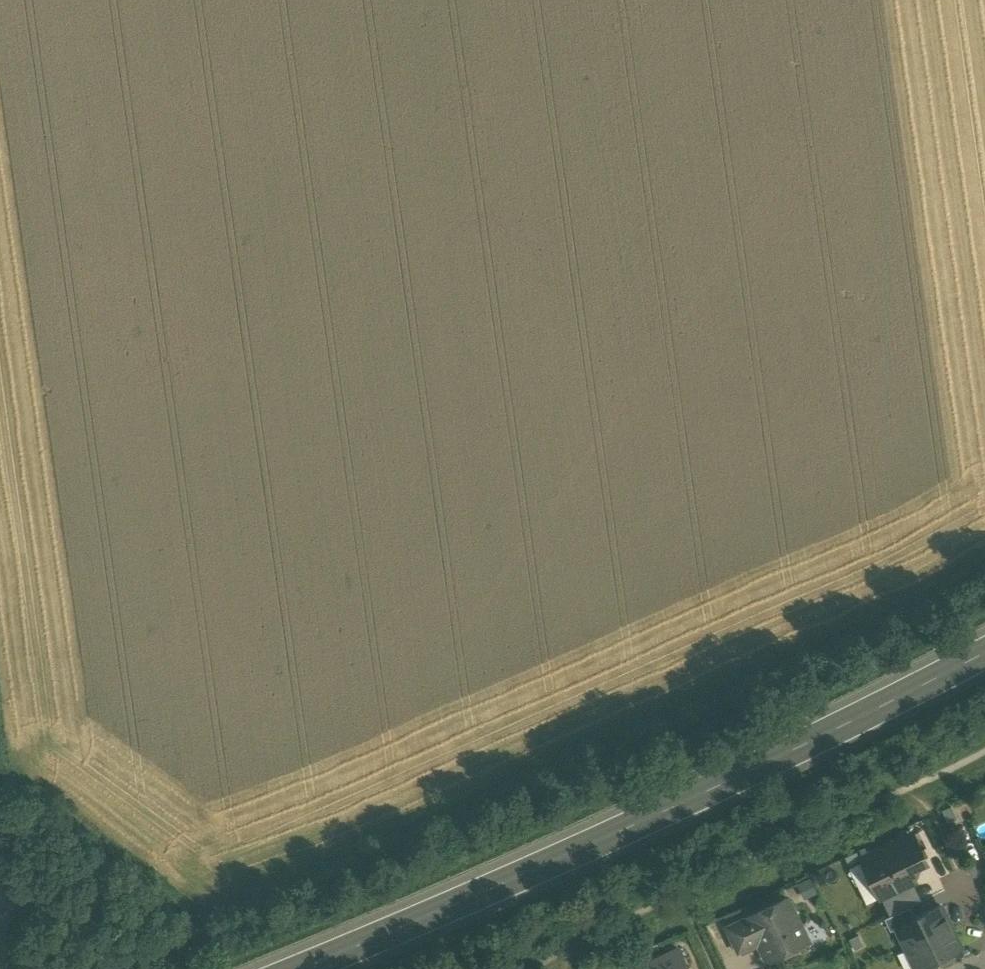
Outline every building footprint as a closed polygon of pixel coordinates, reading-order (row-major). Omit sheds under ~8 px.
[(912,835),(863,859),(870,874),(879,877),(887,893),(887,894),(908,884),(909,885),(912,883),(911,879),(915,866),(924,861),(912,835)] [(908,884),(887,894),(887,893),(880,896),(890,916),(910,907),(921,901),(912,883),(909,885),(908,884)] [(787,899),(749,917),(749,918),(728,928),(739,950),(760,940),(767,955),(786,946),(788,951),(808,942),(787,899)] [(915,918),(896,927),(897,928),(907,948),(951,927),(941,906),(915,918)] [(890,916),(885,919),(891,931),(897,928),(896,927),(915,918),(910,907),(890,916)] [(907,948),(916,968),(917,968),(918,968),(936,960),(961,948),(951,927),(907,948)] [(637,968),(689,968),(679,949),(637,968)] [(918,968),(940,968),(936,960),(918,968)]
